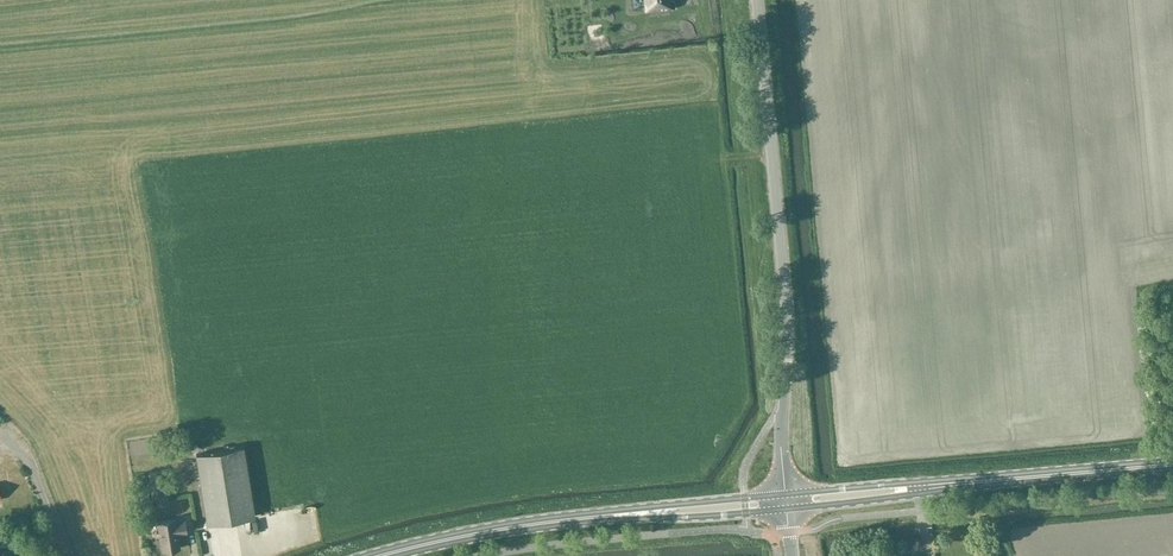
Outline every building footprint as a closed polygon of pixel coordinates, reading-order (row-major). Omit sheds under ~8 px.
[(672,0),(645,0),(646,11),(673,8),(672,0)] [(244,446),(196,453),(208,524),(255,516),(244,446)] [(184,459),(175,460),(179,486),(188,485),(184,459)] [(157,521),(162,551),(181,548),(179,534),(188,533),(185,518),(176,519),(176,518),(157,521)]
